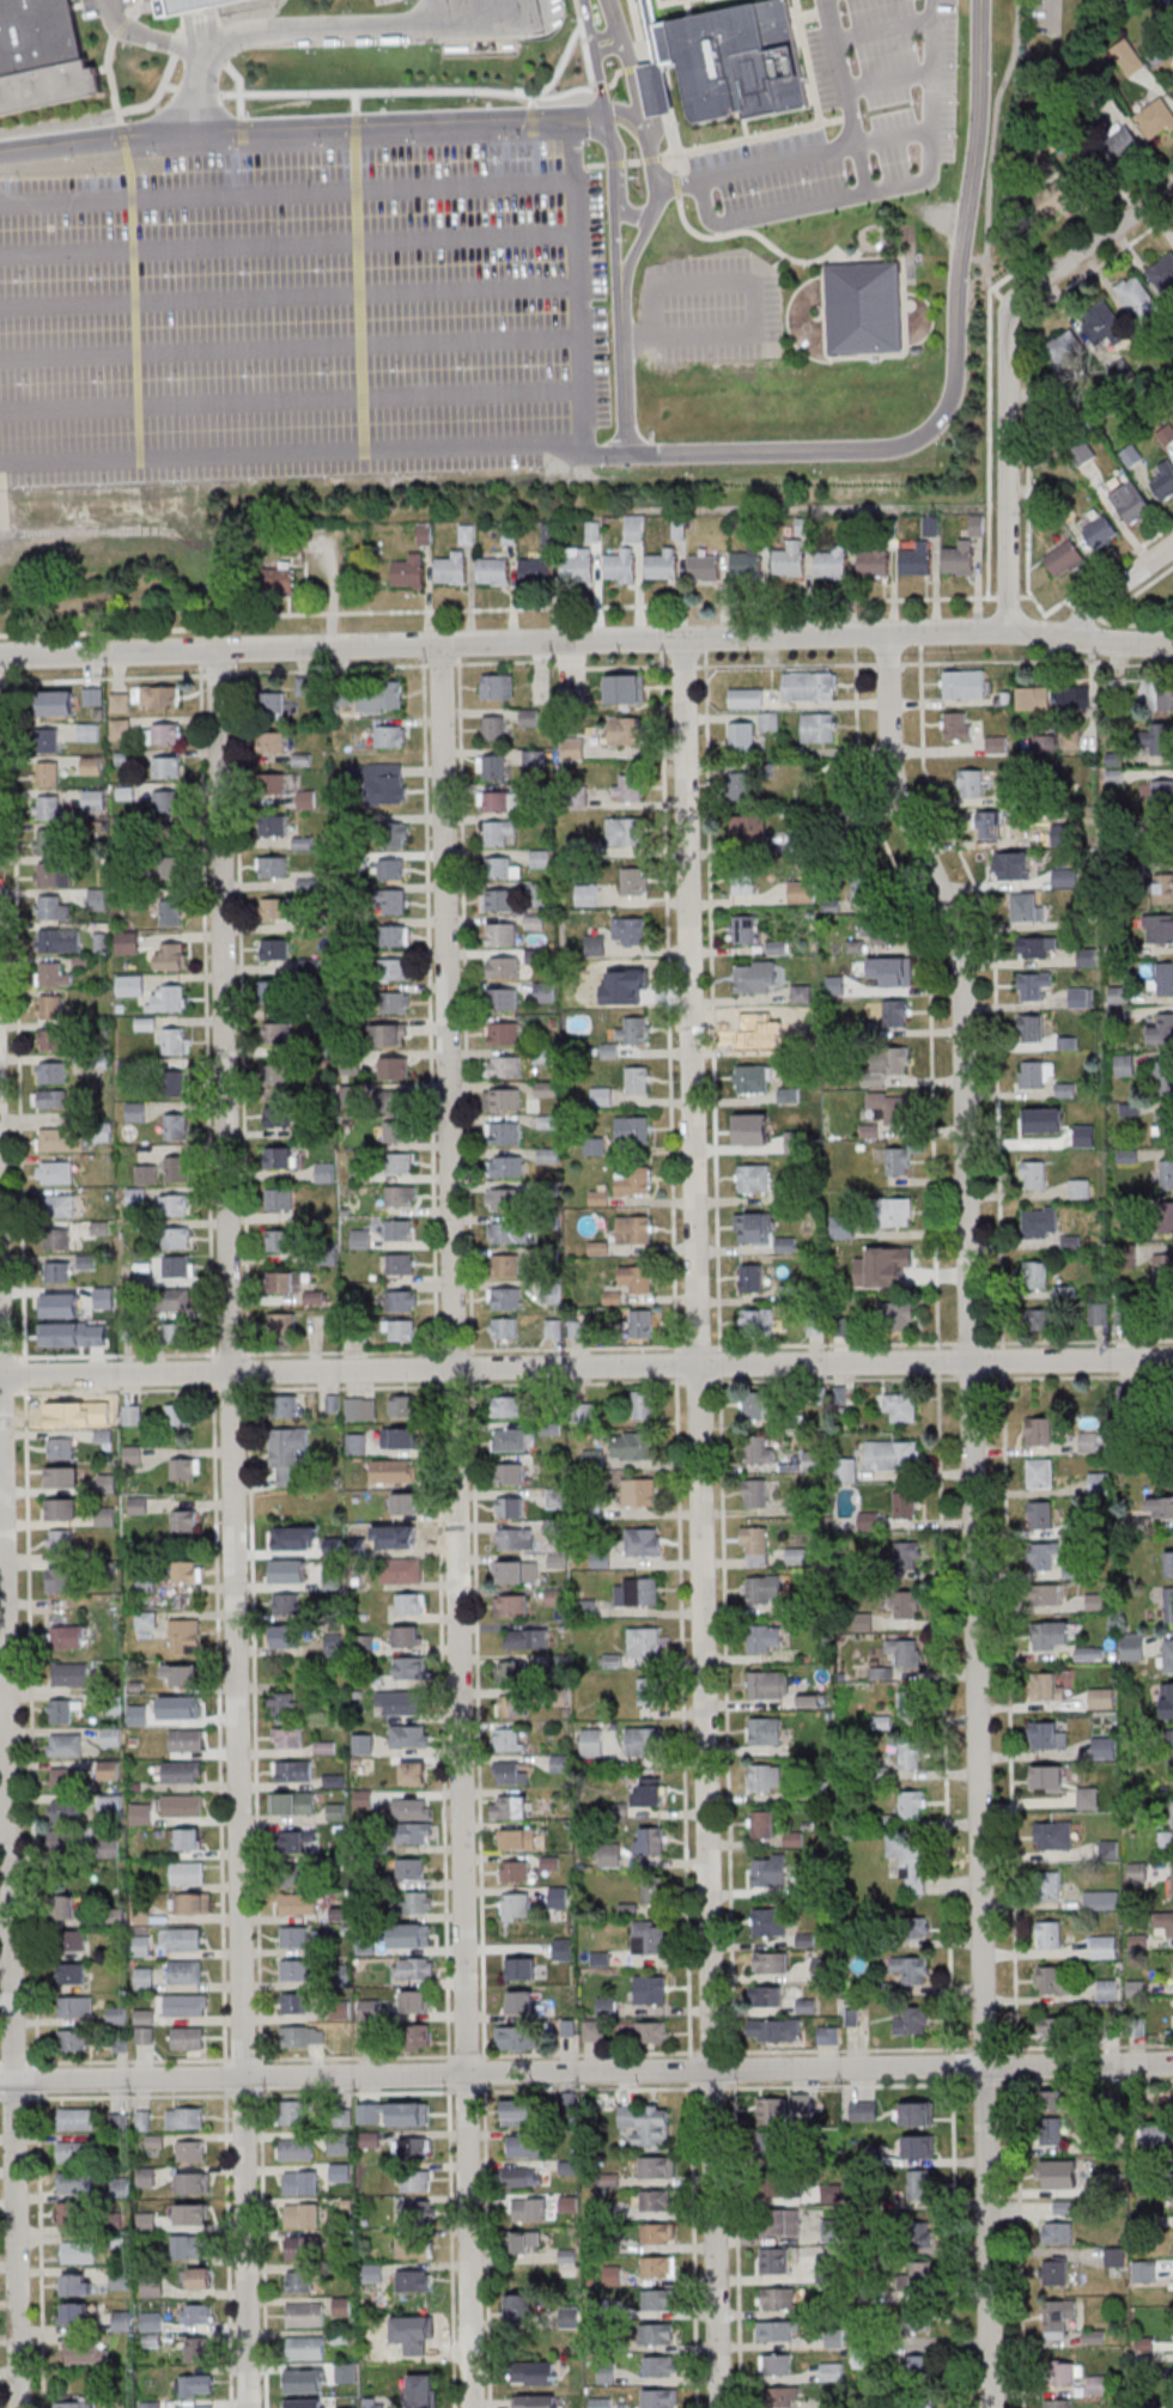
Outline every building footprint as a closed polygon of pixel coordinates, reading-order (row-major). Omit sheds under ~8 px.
[(89,60),(0,78),(0,0),(76,0),(78,8),(79,11),(89,60)] [(662,73),(647,0),(654,0),(660,26),(667,66),(668,72),(662,73)] [(660,26),(784,0),(790,0),(813,108),(749,121),(748,114),(698,124),(686,62),(667,66),(660,26)] [(104,92),(0,116),(0,78),(89,60),(91,69),(99,68),(99,71),(101,77),(104,92)] [(1123,168),(1146,142),(1125,124),(1102,151),(1123,168)] [(1033,193),(1049,218),(1075,200),(1058,176),(1033,193)] [(1163,293),(1172,286),(1172,253),(1149,270),(1163,293)] [(832,267),(834,353),(904,351),(900,264),(849,267),(832,267)] [(1139,322),(1159,309),(1137,275),(1117,288),(1139,322)] [(1127,333),(1106,300),(1085,313),(1090,321),(1084,324),(1100,350),(1127,333)] [(1044,349),(1062,372),(1088,350),(1069,328),(1044,349)] [(1080,448),(1085,461),(1092,458),(1087,445),(1080,448)] [(1172,497),(1172,467),(1150,482),(1163,503),(1172,497)] [(1110,497),(1131,527),(1153,512),(1131,482),(1110,497)] [(1082,532),(1097,551),(1120,534),(1104,514),(1082,532)] [(645,542),(645,515),(626,515),(626,542),(645,542)] [(812,534),(810,518),(796,520),(798,535),(812,534)] [(589,541),(599,541),(599,522),(589,523),(589,541)] [(558,524),(545,524),(545,545),(558,545),(558,524)] [(474,543),(475,525),(462,525),(462,543),(474,543)] [(1086,562),(1072,540),(1044,558),(1058,580),(1086,562)] [(946,549),(944,573),(976,574),(976,549),(974,549),(974,541),(961,541),(961,549),(946,549)] [(776,551),(776,576),(806,576),(807,552),(804,552),(804,542),(791,542),(791,552),(776,551)] [(902,551),(902,576),(934,576),(934,552),(932,552),(932,542),(919,542),(919,552),(902,551)] [(861,553),(861,577),(891,577),(892,553),(889,553),(891,543),(877,543),(877,553),(861,553)] [(819,553),(818,578),(849,578),(849,554),(847,554),(847,545),(834,545),(834,553),(819,553)] [(735,554),(734,578),(765,579),(765,554),(764,554),(764,546),(750,546),(750,554),(735,554)] [(607,557),(607,580),(638,580),(638,557),(637,557),(637,547),(624,547),(624,557),(607,557)] [(650,557),(649,580),(680,582),(680,557),(679,557),(679,548),(665,547),(665,557),(650,557)] [(566,558),(565,582),(596,583),(596,558),(595,558),(595,549),(582,548),(582,558),(566,558)] [(438,560),(438,584),(469,585),(469,560),(468,560),(468,552),(455,551),(455,560),(438,560)] [(396,563),(396,588),(426,588),(426,564),(425,563),(425,554),(412,554),(412,563),(396,563)] [(692,557),(722,557),(722,583),(692,583),(692,557)] [(481,560),(511,560),(511,586),(481,586),(481,560)] [(523,560),(554,561),(554,586),(523,586),(523,560)] [(266,568),(266,593),(294,593),(294,568),(266,568)] [(944,698),(986,698),(986,670),(944,670),(944,698)] [(838,700),(838,671),(783,671),(783,700),(838,700)] [(643,703),(643,674),(607,674),(607,703),(643,703)] [(516,676),(516,699),(486,700),(486,676),(516,676)] [(403,682),(358,682),(358,712),(403,712),(403,682)] [(1172,710),(1172,682),(1150,682),(1150,710),(1172,710)] [(134,686),(134,707),(181,707),(181,686),(134,686)] [(1091,686),(1059,686),(1059,710),(1091,710),(1091,686)] [(583,688),(560,689),(560,707),(583,707),(583,688)] [(764,688),(730,688),(730,708),(764,708),(764,688)] [(1017,688),(1017,711),(1050,711),(1050,688),(1017,688)] [(58,715),(58,691),(38,691),(38,715),(58,715)] [(286,692),(263,692),(263,715),(286,715),(286,692)] [(130,712),(130,693),(111,693),(111,712),(130,712)] [(973,738),(973,712),(944,712),(944,738),(973,738)] [(762,713),(762,729),(779,729),(779,713),(762,713)] [(803,741),(838,741),(838,713),(803,713),(803,741)] [(484,740),(506,740),(506,716),(484,716),(484,740)] [(641,745),(641,716),(607,716),(607,745),(641,745)] [(131,718),(111,718),(111,739),(131,739),(131,718)] [(730,751),(755,751),(755,722),(730,722),(730,751)] [(1151,754),(1172,754),(1172,722),(1151,722),(1151,754)] [(79,740),(99,740),(99,723),(79,723),(79,740)] [(181,723),(150,723),(150,745),(181,745),(181,723)] [(59,727),(38,727),(38,751),(59,751),(59,727)] [(405,728),(405,749),(379,749),(378,728),(405,728)] [(263,731),(263,752),(287,752),(287,731),(263,731)] [(986,736),(986,752),(1007,752),(1007,736),(986,736)] [(546,767),(546,750),(524,750),(524,767),(546,767)] [(507,754),(479,754),(479,779),(507,779),(507,754)] [(102,756),(82,756),(82,774),(102,774),(102,756)] [(181,756),(155,756),(155,777),(181,777),(181,756)] [(59,761),(35,761),(35,786),(59,786),(59,761)] [(407,763),(369,763),(369,803),(407,802),(407,763)] [(960,769),(960,797),(983,797),(983,769),(960,769)] [(753,772),(731,772),(731,801),(753,801),(753,772)] [(287,773),(263,773),(263,794),(287,794),(287,773)] [(639,774),(618,774),(618,784),(613,784),(613,801),(639,801),(639,774)] [(1172,801),(1172,781),(1151,781),(1151,801),(1172,801)] [(83,809),(105,809),(105,789),(83,789),(83,809)] [(183,808),(183,790),(155,790),(155,808),(183,808)] [(316,808),(316,790),(299,790),(299,808),(316,808)] [(512,793),(512,814),(487,815),(487,793),(512,793)] [(38,795),(38,819),(61,819),(61,795),(38,795)] [(1001,835),(980,837),(979,809),(1010,808),(1010,822),(1001,822),(1001,835)] [(288,814),(263,814),(263,835),(288,835),(288,814)] [(767,816),(732,816),(732,840),(767,840),(767,816)] [(643,845),(643,817),(607,817),(607,845),(643,845)] [(487,846),(507,846),(507,833),(517,833),(517,820),(487,820),(487,846)] [(378,848),(410,848),(410,821),(378,821),(378,848)] [(36,852),(60,852),(60,828),(36,828),(36,852)] [(531,867),(550,867),(550,850),(531,850),(531,867)] [(1028,852),(995,852),(995,880),(1028,880),(1028,852)] [(162,877),(184,879),(187,857),(164,855),(162,877)] [(288,877),(288,856),(260,856),(260,877),(288,877)] [(513,859),(513,880),(488,880),(488,859),(513,859)] [(407,861),(407,881),(382,882),(381,861),(407,861)] [(72,886),(72,862),(36,862),(36,886),(72,886)] [(622,868),(622,895),(648,895),(648,868),(622,868)] [(1078,868),(1053,868),(1053,887),(1078,887),(1078,868)] [(733,895),(755,895),(755,873),(733,873),(733,895)] [(1172,905),(1172,875),(1153,875),(1153,905),(1172,905)] [(852,903),(873,903),(873,876),(852,876),(852,903)] [(814,881),(789,881),(789,903),(814,903),(814,881)] [(576,906),(597,906),(597,883),(576,883),(576,906)] [(89,909),(108,909),(108,888),(89,888),(89,909)] [(482,889),(482,910),(516,910),(516,889),(482,889)] [(384,890),(384,914),(406,914),(406,890),(384,890)] [(1012,893),(1012,922),(1044,922),(1044,906),(1035,906),(1035,893),(1012,893)] [(62,895),(36,895),(36,919),(72,919),(72,904),(62,904),(62,895)] [(289,898),(262,898),(262,919),(289,919),(289,898)] [(184,900),(162,900),(162,925),(184,925),(184,900)] [(646,917),(613,917),(613,945),(646,945),(646,917)] [(731,944),(756,944),(756,917),(731,917),(731,944)] [(1146,945),(1172,945),(1172,917),(1146,917),(1146,945)] [(892,920),(865,920),(865,944),(892,944),(892,920)] [(517,923),(487,923),(487,946),(517,946),(517,923)] [(408,926),(408,948),(383,948),(382,926),(408,926)] [(81,929),(39,929),(39,952),(81,952),(81,929)] [(139,953),(139,932),(119,932),(119,953),(139,953)] [(1019,958),(1057,958),(1057,936),(1019,936),(1019,958)] [(602,937),(586,937),(586,955),(602,955),(602,937)] [(290,938),(261,938),(261,960),(290,960),(290,938)] [(185,968),(185,942),(162,942),(162,968),(185,968)] [(1095,965),(1095,950),(1079,951),(1080,965),(1095,965)] [(519,958),(488,958),(488,979),(519,979),(519,958)] [(906,958),(871,958),(871,977),(880,977),(880,985),(906,985),(906,958)] [(407,960),(407,981),(382,981),(382,960),(407,960)] [(73,985),(73,973),(62,973),(62,962),(38,962),(38,985),(73,985)] [(781,962),(736,962),(736,993),(781,993),(781,962)] [(1156,964),(1156,996),(1172,996),(1172,964),(1156,964)] [(646,967),(615,967),(615,994),(646,994),(646,967)] [(1019,1001),(1041,1001),(1041,986),(1053,986),(1053,972),(1019,972),(1019,1001)] [(144,974),(118,974),(118,995),(144,995),(144,974)] [(265,1014),(290,1014),(290,980),(265,980),(265,1014)] [(608,1006),(608,982),(588,982),(588,1006),(608,1006)] [(554,1003),(554,984),(536,984),(536,1003),(554,1003)] [(1095,987),(1070,987),(1070,1007),(1095,1007),(1095,987)] [(518,1010),(518,989),(491,989),(491,1010),(518,1010)] [(408,993),(408,1015),(383,1015),(382,993),(408,993)] [(63,994),(39,994),(39,1018),(63,1018),(63,994)] [(883,999),(883,1026),(908,1026),(908,999),(883,999)] [(1019,1014),(1019,1042),(1042,1042),(1042,1014),(1019,1014)] [(1146,1024),(1146,1044),(1172,1044),(1172,1014),(1157,1014),(1157,1024),(1146,1024)] [(736,1015),(736,1043),(759,1043),(759,1015),(736,1015)] [(618,1028),(618,1044),(649,1044),(649,1016),(628,1016),(628,1028),(618,1028)] [(291,1022),(265,1022),(265,1044),(291,1044),(291,1022)] [(519,1044),(519,1023),(487,1023),(487,1044),(519,1044)] [(408,1045),(408,1024),(375,1024),(375,1045),(408,1045)] [(186,1027),(164,1027),(164,1054),(186,1054),(186,1027)] [(40,1049),(67,1049),(67,1029),(40,1029),(40,1049)] [(910,1073),(909,1047),(873,1047),(873,1060),(863,1060),(864,1085),(888,1085),(887,1073),(910,1073)] [(1135,1054),(1116,1054),(1116,1076),(1135,1076),(1135,1054)] [(521,1056),(487,1056),(487,1077),(521,1077),(521,1056)] [(411,1059),(411,1081),(385,1081),(384,1059),(411,1059)] [(1021,1088),(1045,1088),(1045,1075),(1055,1075),(1055,1060),(1021,1060),(1021,1088)] [(1151,1060),(1151,1094),(1172,1094),(1172,1060),(1151,1060)] [(68,1062),(40,1062),(40,1083),(68,1083),(68,1062)] [(266,1086),(293,1086),(293,1064),(266,1064),(266,1086)] [(768,1065),(734,1065),(734,1093),(768,1093),(768,1065)] [(648,1066),(626,1066),(626,1094),(648,1094),(648,1066)] [(187,1096),(187,1070),(166,1070),(166,1096),(187,1096)] [(536,1082),(536,1096),(557,1096),(557,1082),(536,1082)] [(611,1087),(592,1087),(592,1106),(611,1106),(611,1087)] [(521,1110),(521,1089),(486,1089),(486,1110),(521,1110)] [(34,1090),(34,1107),(70,1107),(70,1090),(34,1090)] [(411,1091),(411,1113),(385,1113),(385,1091),(411,1091)] [(909,1091),(868,1091),(868,1111),(881,1111),(881,1124),(909,1124),(909,1091)] [(147,1121),(147,1102),(128,1102),(128,1121),(147,1121)] [(293,1126),(293,1105),(265,1105),(265,1126),(293,1126)] [(1019,1139),(1041,1139),(1041,1111),(1019,1111),(1019,1139)] [(1153,1112),(1153,1135),(1172,1135),(1172,1112),(1153,1112)] [(165,1139),(187,1139),(187,1114),(165,1114),(165,1139)] [(770,1115),(738,1115),(738,1144),(770,1144),(770,1115)] [(649,1116),(615,1116),(615,1144),(649,1144),(649,1116)] [(521,1121),(488,1121),(488,1144),(521,1144),(521,1121)] [(412,1123),(412,1143),(387,1144),(387,1123),(412,1123)] [(83,1151),(83,1129),(38,1129),(38,1151),(83,1151)] [(604,1138),(585,1138),(585,1154),(604,1154),(604,1138)] [(297,1146),(266,1146),(266,1168),(297,1168),(297,1146)] [(910,1147),(886,1147),(886,1174),(910,1174),(910,1147)] [(558,1148),(538,1148),(538,1163),(558,1163),(558,1148)] [(413,1154),(413,1175),(388,1175),(388,1155),(413,1154)] [(188,1156),(166,1156),(166,1181),(188,1181),(188,1156)] [(524,1157),(524,1179),(493,1179),(493,1157),(524,1157)] [(1160,1159),(1160,1189),(1172,1189),(1172,1159),(1160,1159)] [(39,1183),(75,1183),(75,1161),(39,1161),(39,1183)] [(1021,1188),(1047,1188),(1047,1161),(1021,1161),(1021,1188)] [(334,1162),(316,1162),(316,1182),(334,1182),(334,1162)] [(158,1183),(158,1165),(138,1165),(138,1183),(158,1183)] [(738,1193),(771,1193),(771,1165),(738,1165),(738,1193)] [(651,1195),(651,1166),(615,1166),(615,1195),(651,1195)] [(1070,1198),(1090,1198),(1090,1179),(1070,1179),(1070,1198)] [(127,1206),(147,1206),(147,1187),(127,1187),(127,1206)] [(414,1187),(414,1209),(388,1209),(388,1188),(414,1187)] [(267,1209),(293,1209),(293,1188),(267,1188),(267,1209)] [(524,1191),(524,1211),(493,1212),(493,1191),(524,1191)] [(607,1204),(607,1192),(589,1192),(589,1204),(607,1204)] [(75,1217),(75,1194),(49,1194),(49,1217),(75,1217)] [(188,1215),(188,1194),(162,1194),(162,1215),(188,1215)] [(882,1226),(913,1226),(913,1197),(882,1197),(882,1226)] [(1156,1203),(1156,1233),(1172,1233),(1172,1203),(1156,1203)] [(1023,1206),(1023,1238),(1048,1238),(1048,1235),(1058,1235),(1058,1206),(1023,1206)] [(772,1242),(772,1212),(736,1212),(736,1242),(772,1242)] [(855,1238),(855,1215),(831,1215),(831,1238),(855,1238)] [(651,1244),(651,1217),(617,1217),(617,1244),(651,1244)] [(413,1221),(413,1242),(388,1242),(388,1222),(413,1221)] [(524,1223),(525,1245),(494,1245),(494,1224),(524,1223)] [(191,1227),(165,1227),(165,1249),(191,1249),(191,1227)] [(71,1249),(71,1228),(44,1228),(44,1249),(71,1249)] [(267,1251),(296,1251),(296,1230),(267,1230),(267,1251)] [(352,1248),(369,1248),(369,1230),(352,1230),(352,1248)] [(913,1268),(913,1247),(867,1248),(868,1259),(856,1259),(856,1288),(902,1287),(902,1268),(913,1268)] [(415,1254),(415,1276),(390,1276),(390,1255),(415,1254)] [(519,1254),(495,1254),(495,1276),(519,1276),(519,1254)] [(1155,1254),(1154,1280),(1172,1280),(1172,1255),(1155,1254)] [(194,1278),(194,1256),(164,1256),(164,1278),(194,1278)] [(72,1261),(46,1261),(46,1282),(72,1282),(72,1261)] [(1047,1261),(1024,1261),(1024,1289),(1047,1289),(1047,1261)] [(763,1264),(739,1264),(739,1291),(763,1291),(763,1264)] [(605,1303),(621,1303),(621,1294),(652,1293),(652,1266),(620,1266),(620,1293),(605,1293),(605,1303)] [(309,1271),(272,1271),(272,1292),(296,1292),(296,1281),(309,1281),(309,1271)] [(191,1310),(191,1289),(162,1289),(162,1310),(191,1310)] [(523,1289),(523,1311),(492,1311),(492,1290),(523,1289)] [(416,1290),(387,1290),(387,1312),(416,1312),(416,1290)] [(104,1320),(104,1292),(43,1291),(43,1312),(85,1313),(85,1320),(104,1320)] [(882,1302),(882,1330),(913,1330),(913,1302),(882,1302)] [(763,1309),(741,1309),(741,1330),(763,1330),(763,1309)] [(1034,1330),(1055,1330),(1055,1309),(1034,1309),(1034,1330)] [(652,1310),(630,1310),(630,1338),(652,1338),(652,1310)] [(269,1333),(296,1333),(296,1312),(269,1312),(269,1333)] [(518,1317),(491,1318),(492,1340),(519,1339),(518,1317)] [(415,1320),(384,1320),(384,1341),(415,1341),(415,1320)] [(568,1337),(584,1337),(584,1321),(568,1321),(568,1337)] [(163,1323),(163,1343),(189,1343),(189,1323),(163,1323)] [(632,1392),(632,1420),(655,1420),(655,1392),(632,1392)] [(765,1421),(765,1392),(743,1392),(743,1421),(765,1421)] [(916,1393),(879,1393),(879,1410),(892,1410),(892,1422),(916,1422),(916,1393)] [(298,1417),(298,1395),(271,1395),(271,1417),(298,1417)] [(416,1416),(416,1395),(391,1395),(391,1416),(416,1416)] [(521,1396),(492,1396),(492,1416),(521,1416),(521,1396)] [(375,1397),(345,1397),(345,1419),(375,1419),(375,1397)] [(594,1423),(594,1403),(572,1403),(572,1423),(594,1423)] [(44,1404),(44,1425),(87,1425),(87,1404),(44,1404)] [(167,1425),(192,1425),(192,1404),(167,1404),(167,1425)] [(124,1405),(124,1425),(142,1425),(142,1405),(124,1405)] [(1056,1445),(1056,1417),(1026,1417),(1026,1445),(1056,1445)] [(417,1448),(417,1427),(382,1428),(382,1448),(417,1448)] [(272,1428),(272,1486),(305,1486),(305,1465),(299,1465),(299,1453),(308,1453),(308,1428),(272,1428)] [(493,1451),(527,1451),(527,1428),(493,1428),(493,1451)] [(1080,1451),(1102,1451),(1102,1432),(1080,1432),(1080,1451)] [(347,1433),(347,1454),(366,1454),(366,1433),(347,1433)] [(612,1460),(655,1460),(655,1433),(612,1433),(612,1460)] [(776,1463),(776,1448),(767,1448),(767,1435),(745,1435),(745,1463),(776,1463)] [(76,1438),(48,1438),(48,1459),(76,1459),(76,1438)] [(918,1441),(867,1441),(867,1468),(918,1468),(918,1441)] [(124,1446),(124,1464),(142,1464),(142,1446),(124,1446)] [(603,1465),(603,1449),(584,1449),(584,1465),(603,1465)] [(820,1468),(820,1453),(806,1452),(805,1468),(820,1468)] [(200,1458),(171,1458),(171,1479),(200,1479),(200,1458)] [(856,1458),(840,1458),(840,1481),(856,1481),(856,1458)] [(1053,1459),(1028,1459),(1028,1488),(1054,1488),(1053,1459)] [(372,1460),(372,1482),(417,1482),(417,1460),(372,1460)] [(523,1463),(497,1463),(497,1484),(523,1484),(523,1463)] [(45,1488),(80,1488),(80,1468),(45,1468),(45,1488)] [(1109,1472),(1089,1472),(1089,1494),(1109,1494),(1109,1472)] [(622,1506),(656,1506),(656,1478),(622,1478),(622,1506)] [(767,1479),(744,1479),(744,1507),(767,1507),(767,1479)] [(895,1518),(917,1518),(917,1491),(895,1491),(895,1518)] [(393,1493),(393,1514),(418,1514),(418,1493),(393,1493)] [(147,1514),(147,1497),(129,1497),(129,1514),(147,1514)] [(524,1497),(497,1497),(497,1519),(524,1519),(524,1497)] [(1172,1517),(1172,1497),(1147,1497),(1147,1517),(1172,1517)] [(45,1500),(45,1520),(77,1520),(77,1500),(45,1500)] [(1028,1501),(1028,1529),(1053,1529),(1053,1501),(1028,1501)] [(96,1508),(96,1527),(115,1527),(115,1508),(96,1508)] [(198,1511),(173,1511),(173,1532),(198,1532),(198,1511)] [(768,1527),(742,1527),(742,1566),(768,1566),(768,1527)] [(661,1555),(661,1528),(626,1528),(626,1555),(661,1555)] [(327,1557),(327,1529),(300,1529),(300,1557),(327,1557)] [(535,1550),(535,1529),(497,1529),(497,1550),(535,1550)] [(73,1530),(47,1530),(47,1552),(73,1552),(73,1530)] [(919,1569),(919,1543),(886,1543),(886,1569),(919,1569)] [(1057,1556),(1062,1556),(1062,1543),(1032,1543),(1032,1577),(1057,1577),(1057,1556)] [(422,1583),(422,1558),(381,1558),(381,1583),(422,1583)] [(202,1560),(172,1560),(172,1582),(202,1582),(202,1560)] [(539,1582),(539,1561),(494,1561),(494,1582),(539,1582)] [(74,1592),(74,1566),(48,1566),(48,1592),(74,1592)] [(616,1605),(658,1605),(658,1577),(616,1577),(616,1605)] [(749,1577),(780,1577),(782,1599),(771,1599),(771,1605),(749,1605),(749,1577)] [(1037,1606),(1062,1606),(1062,1584),(1037,1584),(1037,1606)] [(1163,1587),(1163,1622),(1172,1622),(1172,1587),(1163,1587)] [(546,1589),(546,1605),(563,1605),(563,1589),(546,1589)] [(919,1591),(894,1591),(894,1620),(919,1620),(919,1591)] [(396,1614),(425,1614),(425,1593),(396,1593),(396,1614)] [(1112,1609),(1112,1593),(1087,1593),(1087,1610),(1112,1609)] [(299,1595),(274,1595),(274,1615),(299,1615),(299,1595)] [(494,1616),(527,1616),(527,1595),(494,1595),(494,1616)] [(156,1611),(135,1611),(135,1629),(156,1629),(156,1611)] [(200,1653),(200,1619),(170,1619),(170,1653),(200,1653)] [(1069,1621),(1034,1621),(1034,1649),(1069,1649),(1069,1621)] [(85,1649),(85,1625),(52,1625),(52,1649),(85,1649)] [(301,1626),(274,1626),(274,1647),(301,1647),(301,1626)] [(395,1647),(419,1647),(419,1626),(395,1626),(395,1647)] [(748,1652),(784,1652),(784,1626),(748,1626),(748,1652)] [(659,1627),(628,1627),(628,1659),(659,1659),(659,1627)] [(506,1648),(548,1648),(548,1629),(506,1629),(506,1648)] [(1123,1660),(1145,1660),(1145,1635),(1123,1635),(1123,1660)] [(372,1652),(372,1636),(356,1636),(356,1652),(372,1652)] [(1165,1638),(1165,1671),(1172,1671),(1172,1638),(1165,1638)] [(889,1668),(920,1668),(920,1641),(889,1641),(889,1668)] [(1104,1661),(1104,1647),(1075,1647),(1075,1661),(1104,1661)] [(429,1656),(394,1656),(394,1679),(429,1679),(429,1656)] [(524,1682),(524,1661),(497,1661),(497,1682),(524,1682)] [(55,1665),(90,1665),(90,1688),(55,1688),(55,1665)] [(198,1665),(163,1665),(163,1685),(198,1685),(198,1665)] [(1034,1672),(1034,1699),(1068,1699),(1068,1672),(1034,1672)] [(752,1673),(782,1673),(783,1699),(752,1701),(752,1673)] [(659,1678),(638,1678),(638,1707),(659,1707),(659,1678)] [(1163,1682),(1163,1706),(1172,1706),(1172,1682),(1163,1682)] [(1090,1688),(1090,1708),(1115,1708),(1115,1688),(1090,1688)] [(422,1714),(422,1691),(378,1691),(378,1714),(422,1714)] [(921,1691),(898,1691),(898,1719),(921,1719),(921,1691)] [(270,1692),(270,1714),(302,1714),(302,1692),(270,1692)] [(499,1695),(499,1716),(527,1716),(527,1695),(499,1695)] [(104,1697),(122,1696),(123,1715),(104,1716),(104,1697)] [(205,1718),(205,1697),(178,1697),(178,1704),(167,1704),(167,1718),(205,1718)] [(72,1723),(72,1709),(80,1709),(80,1699),(49,1699),(49,1723),(72,1723)] [(752,1720),(782,1719),(783,1746),(752,1746),(752,1720)] [(1068,1732),(1059,1732),(1059,1722),(1031,1722),(1031,1750),(1068,1750),(1068,1732)] [(429,1747),(429,1724),(391,1724),(391,1747),(429,1747)] [(104,1729),(123,1728),(123,1747),(104,1749),(104,1729)] [(302,1749),(302,1728),(273,1728),(273,1749),(302,1749)] [(520,1728),(494,1728),(494,1751),(520,1751),(520,1728)] [(626,1756),(661,1756),(661,1728),(626,1728),(626,1756)] [(601,1730),(583,1730),(583,1756),(601,1756),(601,1730)] [(170,1731),(205,1731),(205,1753),(170,1753),(170,1731)] [(50,1734),(81,1733),(83,1756),(50,1756),(50,1734)] [(354,1754),(374,1754),(374,1734),(354,1734),(354,1754)] [(1093,1737),(1093,1758),(1116,1758),(1116,1737),(1093,1737)] [(316,1754),(334,1753),(333,1741),(315,1743),(316,1754)] [(899,1741),(899,1768),(923,1768),(923,1741),(899,1741)] [(312,1760),(278,1760),(278,1782),(312,1782),(312,1760)] [(98,1762),(117,1762),(117,1780),(98,1781),(98,1762)] [(426,1762),(401,1762),(401,1785),(426,1785),(426,1762)] [(164,1763),(203,1763),(205,1784),(164,1786),(164,1763)] [(519,1783),(519,1763),(494,1763),(494,1783),(519,1783)] [(781,1765),(750,1765),(750,1792),(781,1792),(781,1765)] [(1035,1793),(1064,1792),(1063,1766),(1034,1767),(1035,1793)] [(51,1768),(83,1767),(83,1788),(53,1789),(51,1768)] [(325,1776),(326,1786),(343,1785),(343,1775),(325,1776)] [(640,1803),(663,1803),(663,1777),(640,1777),(640,1803)] [(1097,1788),(1078,1788),(1078,1809),(1097,1809),(1097,1788)] [(900,1790),(900,1818),(925,1818),(925,1790),(900,1790)] [(269,1814),(315,1814),(315,1792),(269,1792),(269,1814)] [(163,1795),(202,1794),(202,1817),(163,1817),(163,1795)] [(99,1795),(122,1795),(122,1820),(101,1820),(99,1795)] [(528,1796),(493,1796),(493,1818),(528,1818),(528,1796)] [(391,1799),(391,1822),(393,1822),(393,1837),(427,1837),(428,1822),(428,1799),(391,1799)] [(50,1801),(50,1823),(81,1823),(81,1801),(50,1801)] [(132,1805),(151,1805),(151,1824),(132,1824),(132,1805)] [(774,1811),(752,1811),(752,1838),(774,1838),(774,1811)] [(1074,1822),(1035,1822),(1035,1849),(1074,1849),(1074,1822)] [(663,1827),(637,1827),(637,1856),(663,1856),(663,1827)] [(200,1828),(173,1828),(173,1850),(200,1850),(200,1828)] [(48,1829),(84,1829),(84,1851),(48,1851),(48,1829)] [(535,1829),(500,1829),(500,1849),(535,1849),(535,1829)] [(315,1839),(315,1831),(281,1831),(281,1853),(305,1853),(305,1839),(315,1839)] [(887,1857),(901,1857),(901,1893),(925,1893),(925,1834),(887,1834),(887,1857)] [(101,1840),(120,1840),(120,1859),(101,1859),(101,1840)] [(1101,1841),(1101,1858),(1118,1858),(1118,1841),(1101,1841)] [(621,1843),(599,1843),(599,1866),(621,1866),(621,1843)] [(786,1855),(753,1855),(753,1887),(786,1887),(786,1855)] [(399,1879),(424,1879),(424,1856),(399,1856),(399,1879)] [(500,1882),(530,1882),(530,1860),(500,1860),(500,1882)] [(171,1862),(203,1862),(203,1885),(171,1885),(171,1862)] [(314,1865),(279,1865),(279,1885),(314,1885),(314,1865)] [(1061,1871),(1039,1871),(1039,1898),(1061,1898),(1061,1871)] [(643,1904),(664,1904),(664,1877),(643,1877),(643,1904)] [(432,1913),(432,1891),(408,1891),(408,1913),(432,1913)] [(178,1892),(211,1892),(211,1915),(180,1915),(178,1892)] [(1118,1892),(1086,1892),(1086,1908),(1118,1908),(1118,1892)] [(530,1893),(502,1893),(502,1921),(530,1921),(530,1893)] [(279,1915),(317,1915),(317,1894),(279,1894),(279,1915)] [(75,1896),(53,1896),(53,1921),(75,1921),(75,1896)] [(130,1905),(150,1905),(150,1924),(130,1924),(130,1905)] [(787,1909),(753,1908),(753,1935),(787,1935),(787,1909)] [(1164,1911),(1164,1935),(1172,1935),(1172,1911),(1164,1911)] [(928,1917),(903,1917),(903,1936),(928,1936),(928,1917)] [(632,1953),(667,1953),(667,1920),(632,1920),(632,1953)] [(1062,1922),(1037,1922),(1037,1950),(1062,1950),(1062,1922)] [(308,1948),(308,1927),(281,1927),(281,1948),(308,1948)] [(169,1928),(201,1928),(201,1950),(169,1951),(169,1928)] [(59,1929),(85,1929),(85,1951),(59,1951),(59,1929)] [(418,1935),(399,1935),(399,1951),(418,1951),(418,1935)] [(151,1956),(151,1936),(134,1936),(134,1956),(151,1956)] [(1117,1959),(1117,1936),(1092,1936),(1092,1959),(1117,1959)] [(789,1953),(755,1953),(755,1974),(789,1974),(789,1953)] [(433,1958),(393,1958),(393,1979),(433,1979),(433,1958)] [(536,1958),(508,1958),(508,1978),(536,1978),(536,1958)] [(892,1958),(892,1974),(903,1974),(903,1985),(928,1985),(928,1958),(892,1958)] [(308,1959),(281,1959),(281,1980),(308,1980),(308,1959)] [(814,1978),(831,1978),(831,1959),(814,1959),(814,1978)] [(170,1960),(202,1960),(202,1983),(170,1983),(170,1960)] [(60,1963),(85,1963),(86,1984),(60,1984),(60,1963)] [(1068,1967),(1037,1967),(1037,1994),(1068,1994),(1068,1967)] [(135,1971),(153,1970),(154,1989),(135,1989),(135,1971)] [(665,1975),(635,1975),(635,2003),(665,2003),(665,1975)] [(1117,1999),(1117,1980),(1098,1980),(1098,1999),(1117,1999)] [(783,2007),(783,1986),(753,1986),(753,2007),(783,2007)] [(402,2013),(427,2013),(427,1990),(402,1990),(402,2013)] [(507,2014),(533,2014),(533,1990),(507,1990),(507,2014)] [(312,1992),(282,1992),(282,2013),(312,2013),(312,1992)] [(165,1995),(208,1994),(208,2008),(205,2008),(205,2015),(166,2017),(165,1995)] [(60,1997),(92,1996),(93,2012),(86,2012),(86,2018),(60,2019),(60,1997)] [(379,2000),(357,2000),(357,2020),(379,2020),(379,2000)] [(125,2022),(126,2007),(108,2007),(108,2022),(125,2022)] [(928,2033),(928,2007),(904,2007),(904,2033),(928,2033)] [(1039,2039),(1065,2039),(1065,2017),(1039,2017),(1039,2039)] [(752,2020),(752,2041),(801,2041),(801,2020),(752,2020)] [(583,2021),(583,2041),(604,2041),(604,2021),(583,2021)] [(669,2043),(669,2022),(637,2022),(637,2043),(669,2043)] [(431,2024),(400,2024),(400,2048),(431,2048),(431,2024)] [(310,2026),(281,2026),(281,2047),(310,2047),(310,2026)] [(538,2026),(496,2026),(496,2049),(538,2049),(538,2026)] [(154,2027),(136,2027),(136,2047),(154,2047),(154,2027)] [(172,2027),(205,2027),(205,2049),(172,2050),(172,2027)] [(375,2048),(375,2027),(356,2027),(356,2048),(375,2048)] [(838,2027),(818,2027),(818,2044),(838,2044),(838,2027)] [(60,2030),(93,2030),(93,2045),(86,2045),(86,2051),(61,2051),(60,2030)] [(1037,2090),(1037,2110),(1062,2110),(1062,2090),(1037,2090)] [(786,2099),(761,2099),(761,2124),(786,2124),(786,2099)] [(307,2124),(307,2100),(281,2100),(281,2124),(307,2124)] [(528,2124),(528,2100),(502,2100),(502,2124),(528,2124)] [(429,2102),(391,2102),(391,2125),(429,2125),(429,2102)] [(876,2102),(858,2102),(858,2119),(876,2119),(876,2102)] [(901,2102),(901,2125),(932,2125),(932,2102),(901,2102)] [(166,2128),(204,2128),(204,2107),(166,2107),(166,2128)] [(59,2129),(96,2129),(96,2108),(59,2108),(59,2129)] [(137,2130),(150,2130),(150,2111),(137,2111),(137,2130)] [(111,2115),(128,2114),(129,2132),(111,2132),(111,2115)] [(1038,2121),(1038,2146),(1063,2146),(1063,2121),(1038,2121)] [(639,2123),(665,2123),(665,2144),(639,2145),(639,2123)] [(1141,2124),(1141,2146),(1171,2146),(1171,2124),(1141,2124)] [(360,2132),(379,2132),(381,2147),(361,2148),(360,2132)] [(785,2132),(759,2132),(759,2157),(785,2157),(785,2132)] [(329,2133),(351,2133),(352,2154),(329,2154),(329,2133)] [(542,2135),(507,2135),(507,2156),(542,2156),(542,2135)] [(932,2135),(904,2135),(904,2158),(932,2158),(932,2135)] [(405,2138),(405,2158),(430,2158),(430,2138),(405,2138)] [(280,2139),(312,2139),(314,2159),(280,2160),(280,2139)] [(57,2163),(90,2163),(90,2141),(57,2141),(57,2163)] [(177,2141),(206,2141),(206,2161),(177,2163),(177,2141)] [(639,2157),(667,2155),(667,2177),(640,2177),(639,2157)] [(560,2161),(577,2161),(578,2173),(560,2175),(560,2161)] [(1073,2190),(1073,2163),(1041,2163),(1041,2190),(1073,2190)] [(330,2164),(351,2164),(351,2181),(332,2182),(330,2164)] [(505,2185),(541,2185),(541,2168),(505,2168),(505,2185)] [(138,2169),(156,2169),(156,2187),(138,2187),(138,2169)] [(931,2170),(907,2170),(907,2201),(931,2201),(931,2170)] [(90,2171),(59,2171),(59,2193),(90,2193),(90,2171)] [(285,2172),(318,2171),(318,2193),(285,2193),(285,2172)] [(430,2191),(430,2171),(402,2171),(402,2191),(430,2191)] [(177,2173),(206,2172),(206,2194),(177,2194),(177,2173)] [(601,2173),(619,2173),(619,2185),(602,2187),(601,2173)] [(802,2196),(802,2175),(763,2175),(763,2196),(802,2196)] [(111,2182),(129,2181),(129,2199),(111,2199),(111,2182)] [(640,2190),(668,2190),(668,2211),(642,2212),(640,2190)] [(513,2197),(513,2221),(548,2221),(548,2197),(513,2197)] [(560,2199),(578,2197),(578,2211),(560,2211),(560,2199)] [(400,2225),(436,2225),(436,2200),(400,2200),(400,2225)] [(80,2225),(80,2201),(57,2201),(57,2225),(80,2225)] [(598,2201),(616,2201),(616,2218),(600,2219),(598,2201)] [(1070,2213),(1071,2203),(1056,2202),(1055,2212),(1070,2213)] [(177,2203),(206,2203),(206,2224),(177,2224),(177,2203)] [(286,2205),(318,2203),(320,2225),(286,2225),(286,2205)] [(800,2235),(800,2209),(761,2209),(761,2235),(800,2235)] [(104,2214),(122,2213),(123,2231),(105,2231),(104,2214)] [(138,2214),(156,2214),(157,2231),(139,2232),(138,2214)] [(642,2224),(669,2222),(669,2243),(643,2244),(642,2224)] [(840,2223),(824,2223),(824,2241),(840,2241),(840,2223)] [(1043,2244),(1072,2244),(1072,2223),(1043,2223),(1043,2244)] [(529,2252),(529,2243),(541,2243),(541,2231),(510,2231),(510,2252),(529,2252)] [(602,2234),(620,2234),(620,2252),(602,2252),(602,2234)] [(172,2237),(206,2236),(206,2257),(172,2257),(172,2237)] [(287,2238),(321,2237),(321,2258),(287,2258),(287,2238)] [(433,2237),(396,2237),(396,2258),(433,2258),(433,2237)] [(96,2263),(96,2240),(61,2240),(61,2263),(96,2263)] [(760,2248),(760,2274),(789,2274),(789,2248),(760,2248)] [(1107,2265),(1113,2265),(1113,2257),(1117,2257),(1117,2250),(1107,2250),(1107,2265)] [(643,2257),(676,2256),(676,2276),(643,2278),(643,2257)] [(1043,2285),(1068,2285),(1068,2257),(1043,2257),(1043,2285)] [(833,2282),(833,2258),(819,2258),(819,2282),(833,2282)] [(902,2289),(933,2288),(932,2261),(910,2262),(910,2275),(901,2276),(902,2289)] [(365,2264),(383,2264),(383,2282),(365,2282),(365,2264)] [(603,2267),(621,2267),(621,2285),(603,2285),(603,2267)] [(111,2269),(130,2269),(130,2290),(111,2291),(111,2269)] [(210,2269),(188,2269),(188,2290),(210,2290),(210,2269)] [(397,2289),(431,2289),(431,2270),(397,2270),(397,2289)] [(287,2293),(312,2293),(312,2272),(287,2272),(287,2293)] [(91,2296),(91,2273),(60,2273),(60,2296),(91,2296)] [(145,2280),(163,2280),(163,2297),(146,2298),(145,2280)] [(767,2288),(794,2287),(795,2309),(768,2309),(767,2288)] [(643,2290),(669,2290),(669,2310),(643,2310),(643,2290)] [(532,2321),(532,2294),(508,2294),(508,2321),(532,2321)] [(333,2298),(351,2298),(352,2316),(334,2316),(333,2298)] [(592,2300),(610,2300),(610,2318),(592,2318),(592,2300)] [(1077,2319),(1077,2300),(1045,2300),(1045,2338),(1066,2338),(1066,2319),(1077,2319)] [(87,2325),(87,2302),(60,2302),(60,2325),(87,2325)] [(287,2304),(323,2303),(324,2325),(288,2327),(287,2304)] [(213,2324),(213,2305),(181,2305),(181,2324),(213,2324)] [(560,2311),(578,2311),(579,2328),(561,2329),(560,2311)] [(114,2313),(132,2313),(132,2331),(115,2331),(114,2313)] [(144,2313),(162,2313),(162,2330),(145,2331),(144,2313)] [(931,2332),(931,2313),(900,2313),(900,2332),(931,2332)] [(765,2321),(791,2321),(791,2341),(765,2342),(765,2321)] [(643,2324),(669,2324),(669,2345),(643,2345),(643,2324)] [(332,2331),(350,2330),(350,2345),(333,2345),(332,2331)] [(440,2330),(407,2330),(407,2354),(440,2354),(440,2330)] [(158,2346),(158,2335),(144,2335),(144,2346),(158,2346)] [(288,2337),(323,2336),(324,2359),(288,2360),(288,2337)] [(187,2337),(187,2361),(209,2361),(209,2337),(187,2337)] [(606,2339),(622,2339),(624,2352),(606,2352),(606,2339)] [(108,2364),(108,2344),(63,2344),(63,2364),(108,2364)] [(366,2347),(383,2347),(383,2360),(366,2360),(366,2347)] [(854,2366),(874,2366),(874,2349),(854,2349),(854,2366)] [(764,2354),(791,2354),(791,2374),(765,2376),(764,2354)] [(644,2357),(670,2355),(670,2377),(644,2377),(644,2357)] [(904,2356),(904,2381),(937,2381),(937,2356),(904,2356)] [(515,2363),(555,2361),(557,2383),(516,2384),(515,2363)] [(597,2363),(615,2363),(615,2384),(597,2384),(597,2363)] [(842,2381),(842,2363),(822,2363),(822,2381),(842,2381)] [(1051,2364),(1051,2386),(1080,2386),(1080,2364),(1051,2364)] [(336,2365),(354,2365),(354,2382),(338,2383),(336,2365)] [(285,2371),(326,2369),(326,2391),(286,2392),(285,2371)] [(433,2373),(433,2407),(410,2407),(409,2374),(433,2373)] [(214,2395),(214,2375),(177,2375),(177,2395),(214,2395)] [(1091,2378),(1090,2393),(1106,2395),(1107,2379),(1091,2378)] [(798,2388),(767,2388),(767,2404),(798,2404),(798,2388)] [(670,2389),(671,2407),(645,2407),(644,2390),(670,2389)] [(555,2395),(555,2407),(515,2407),(515,2396),(555,2395)] [(936,2395),(908,2395),(908,2407),(936,2407),(936,2395)] [(326,2398),(326,2407),(285,2407),(285,2400),(326,2398)] [(610,2398),(610,2407),(592,2407),(592,2400),(610,2398)]
